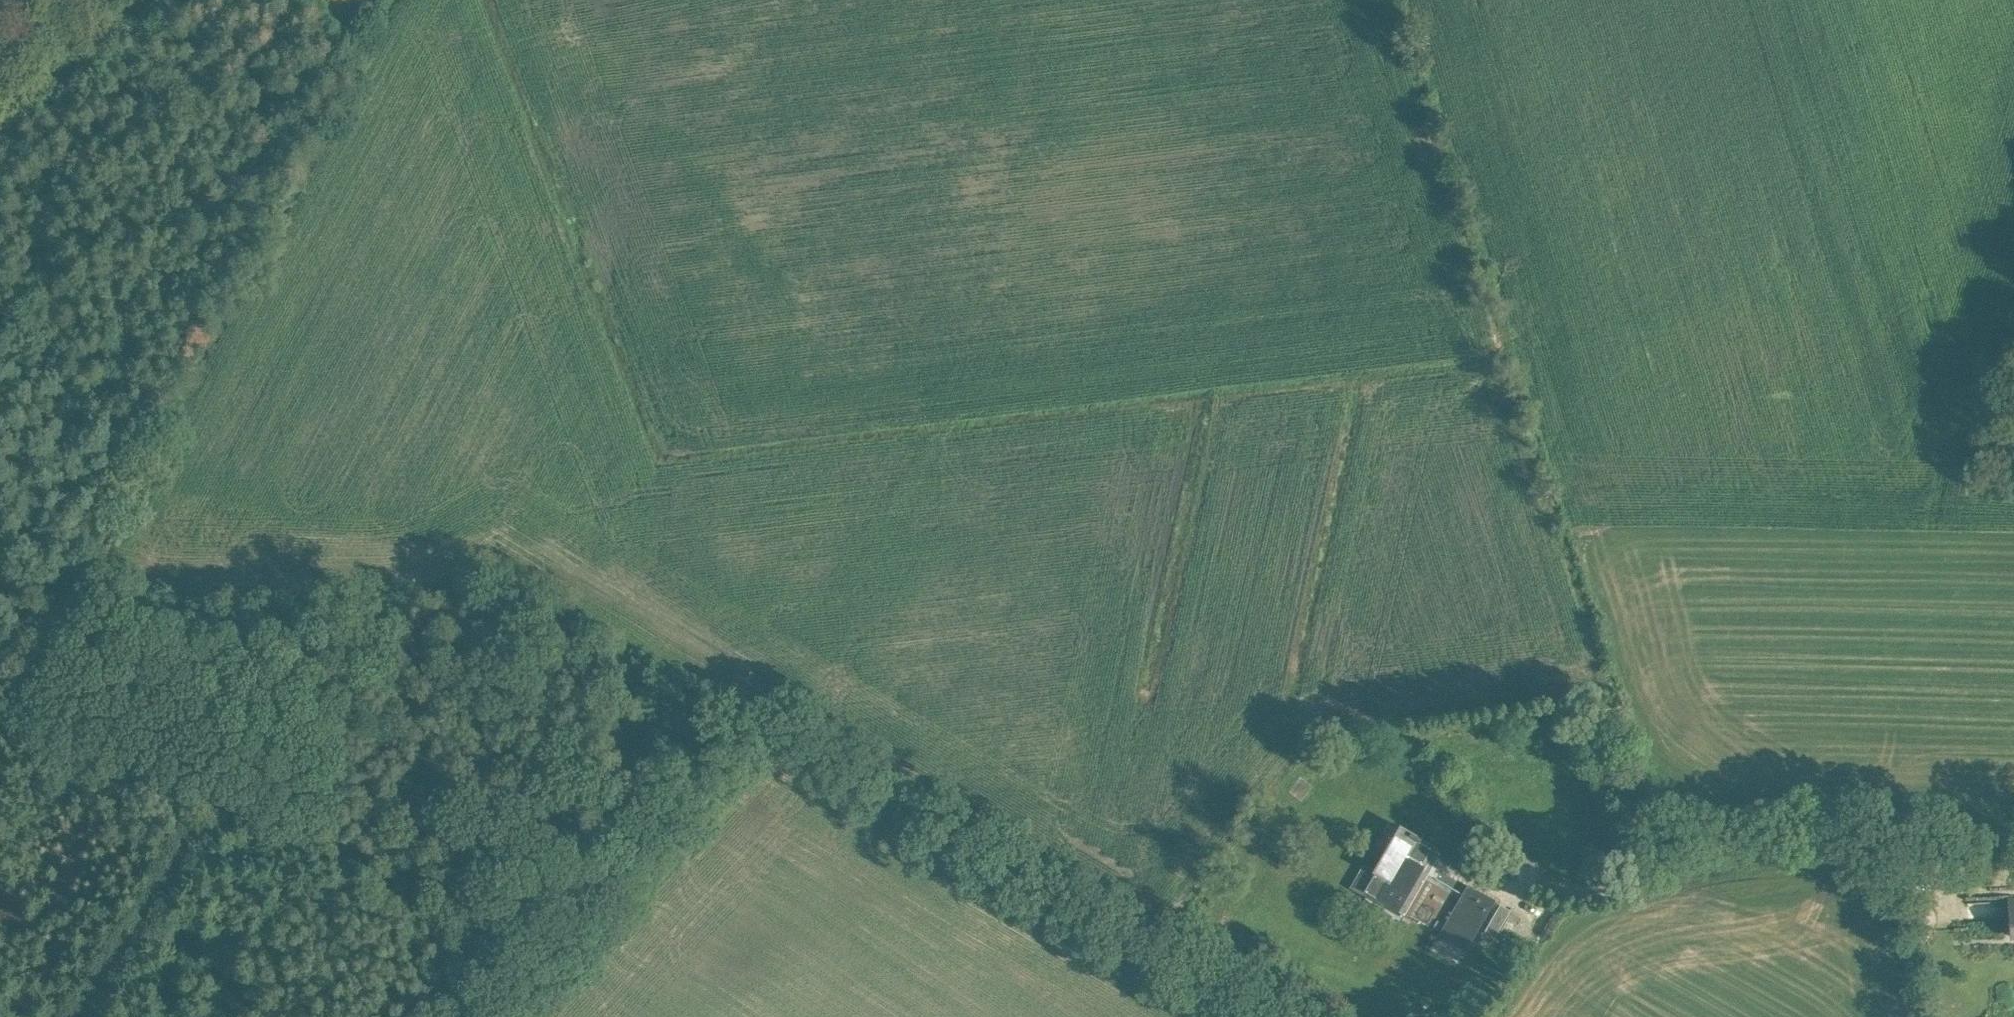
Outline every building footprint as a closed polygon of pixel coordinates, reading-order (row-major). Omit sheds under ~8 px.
[(1462,899),(1440,936),(1465,950),(1494,901),(1469,887),(1465,895),(1428,873),(1440,853),(1420,841),(1421,839),(1410,833),(1409,835),(1401,830),(1389,851),(1389,850),(1364,892),(1405,915),(1426,878),(1462,899)] [(1488,925),(1482,936),(1491,942),(1498,931),(1506,918),(1518,925),(1523,917),(1500,904),(1488,925)]
